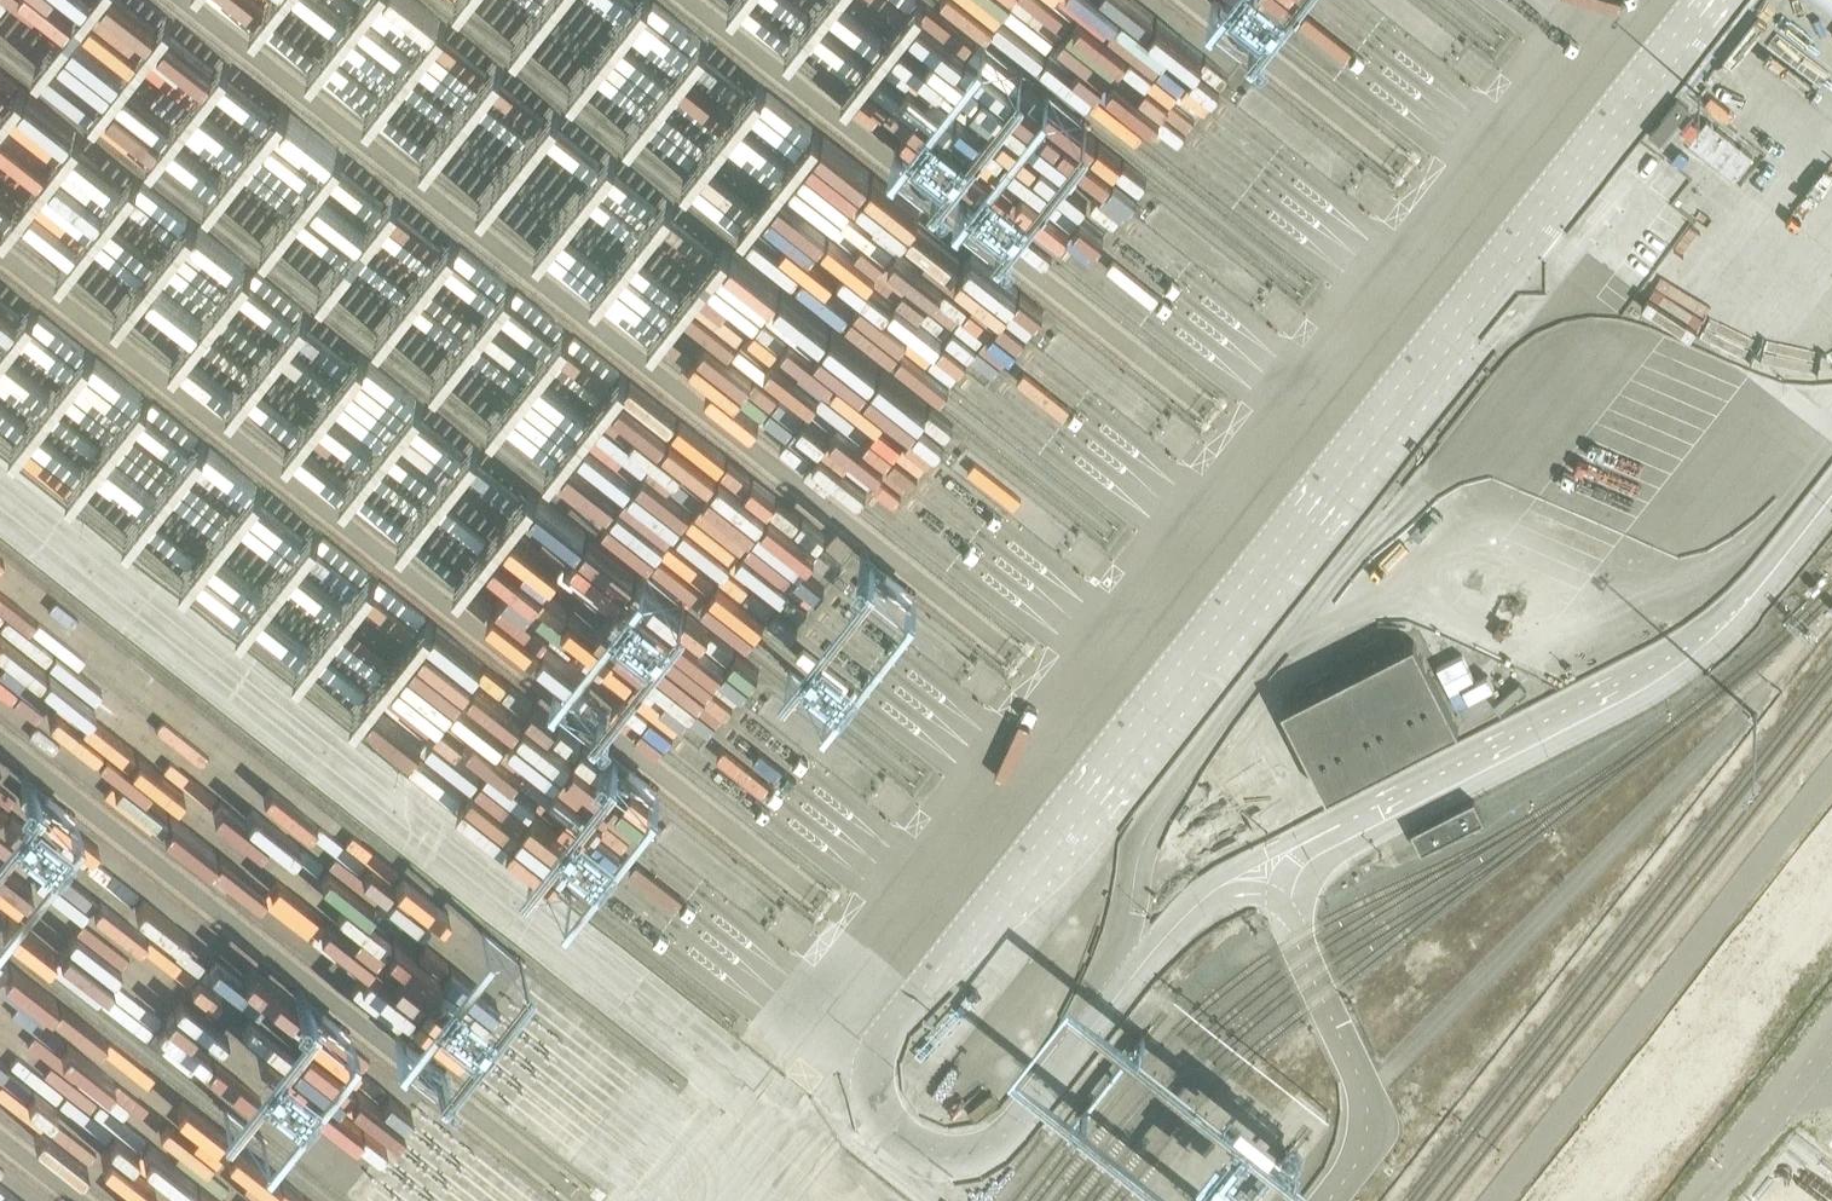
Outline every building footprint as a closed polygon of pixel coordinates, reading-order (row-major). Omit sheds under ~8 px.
[(1712,119),(1692,140),(1734,179),(1753,159),(1712,119)] [(1458,729),(1413,640),(1282,707),(1326,796),(1458,729)] [(6,697),(13,687),(0,678),(0,692),(6,697)] [(213,868),(312,929),(323,912),(323,909),(337,888),(287,858),(293,849),(269,842),(274,823),(262,815),(246,811),(221,796),(224,797),(209,787),(171,778),(170,777),(157,774),(152,792),(157,793),(159,795),(174,799),(196,812),(192,828),(215,842),(223,828),(230,829),(218,848),(213,868)] [(370,847),(305,797),(293,812),(308,824),(297,839),(347,877),(370,847)] [(1421,852),(1484,820),(1473,800),(1411,831),(1421,852)] [(0,921),(0,922),(42,950),(53,933),(40,925),(51,908),(41,902),(44,899),(28,889),(51,853),(4,823),(0,830),(0,904),(8,909),(0,921)] [(76,882),(126,913),(140,891),(90,859),(76,882)] [(137,906),(155,923),(162,915),(144,898),(137,906)] [(27,1065),(36,1145),(146,1200),(294,1200),(293,1192),(215,1153),(209,1165),(204,1120),(185,1100),(160,1124),(157,1091),(141,1093),(90,1068),(92,1089),(80,1090),(0,1049),(0,1092),(27,1065)]
